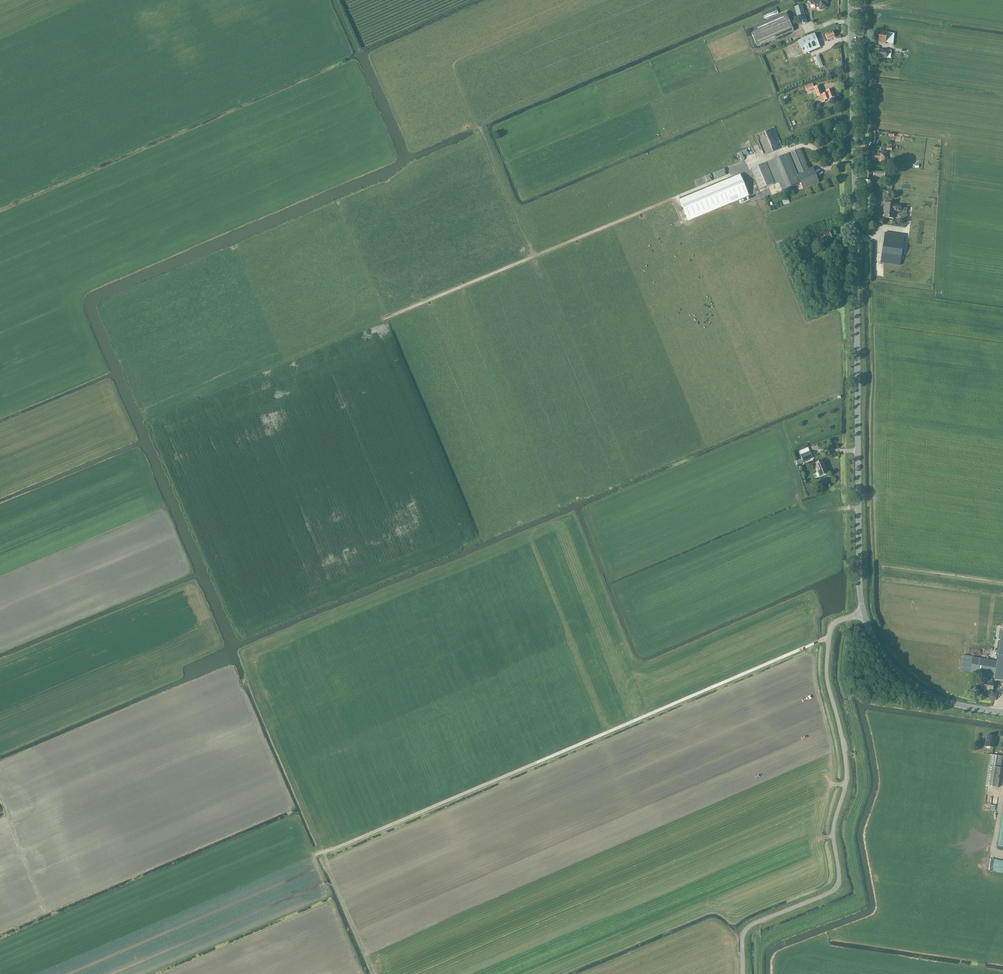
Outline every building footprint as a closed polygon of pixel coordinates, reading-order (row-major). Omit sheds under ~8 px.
[(811,5),(814,3),(816,8),(819,6),(821,10),(826,7),(825,4),(828,3),(827,2),(828,1),(827,0),(809,0),(811,5)] [(795,8),(800,25),(807,23),(802,6),(795,8)] [(766,12),(764,13),(765,16),(768,15),(768,18),(778,14),(776,8),(766,12)] [(749,29),(757,47),(794,31),(786,13),(749,29)] [(873,32),(873,38),(879,38),(878,43),(886,44),(886,43),(887,33),(887,31),(880,31),(879,33),(873,32)] [(826,33),(817,37),(818,39),(820,38),(822,43),(835,37),(833,33),(832,33),(831,32),(827,34),(826,33)] [(801,40),(807,54),(820,48),(815,34),(801,40)] [(819,86),(814,87),(817,96),(819,96),(822,103),(825,102),(824,100),(834,97),(831,89),(826,90),(827,92),(822,94),(819,86)] [(766,163),(775,183),(779,182),(782,191),(784,190),(801,183),(803,189),(814,184),(813,184),(819,181),(813,167),(811,168),(809,163),(807,164),(801,149),(766,163)] [(880,162),(887,162),(887,159),(887,153),(884,153),(884,151),(880,151),(880,154),(873,154),(873,159),(880,159),(880,162)] [(759,190),(775,183),(766,163),(751,169),(759,190)] [(710,188),(680,201),(688,220),(731,202),(731,203),(749,196),(740,176),(710,188)] [(885,208),(884,217),(894,218),(895,210),(901,211),(901,206),(895,205),(895,204),(885,203),(884,208),(885,208)] [(813,238),(814,241),(823,237),(825,242),(830,240),(829,239),(835,237),(832,230),(827,232),(825,229),(823,230),(820,232),(822,234),(813,238)] [(881,262),(900,265),(904,244),(884,241),(881,262)] [(800,455),(803,462),(812,458),(810,451),(800,455)] [(815,464),(820,477),(827,474),(824,467),(825,466),(823,460),(815,464)] [(1002,630),(994,681),(1002,682),(1002,630)] [(970,672),(994,676),(997,661),(973,657),(970,672)] [(980,689),(992,690),(993,683),(991,683),(992,680),(988,679),(988,682),(981,681),(980,689)] [(985,747),(994,748),(995,737),(987,736),(985,747)] [(990,755),(988,767),(1000,768),(1002,757),(990,755)]
